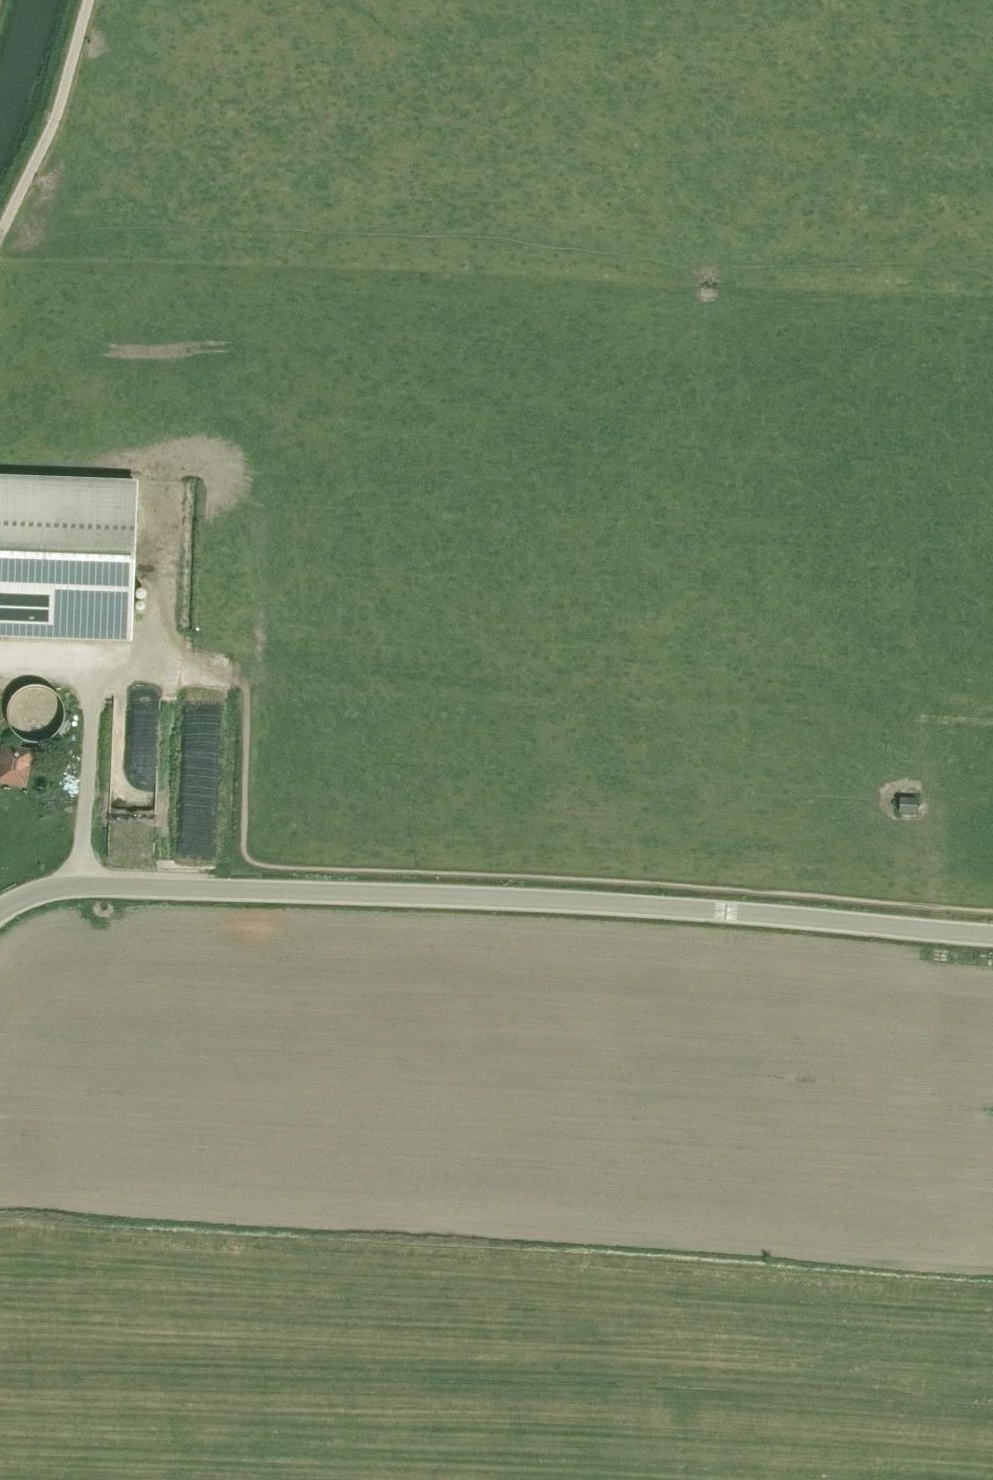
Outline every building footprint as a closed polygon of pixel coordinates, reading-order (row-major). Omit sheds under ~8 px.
[(0,479),(0,633),(131,638),(137,484),(0,479)] [(37,742),(47,740),(56,733),(62,724),(64,713),(61,702),(54,693),(44,687),(33,686),(22,689),(13,697),(8,707),(7,718),(11,728),(17,736),(27,741),(37,742)] [(2,745),(0,758),(0,783),(27,788),(34,751),(2,745)] [(900,799),(900,812),(916,812),(917,799),(900,799)] [(183,815),(212,817),(213,804),(184,802),(183,815)]
